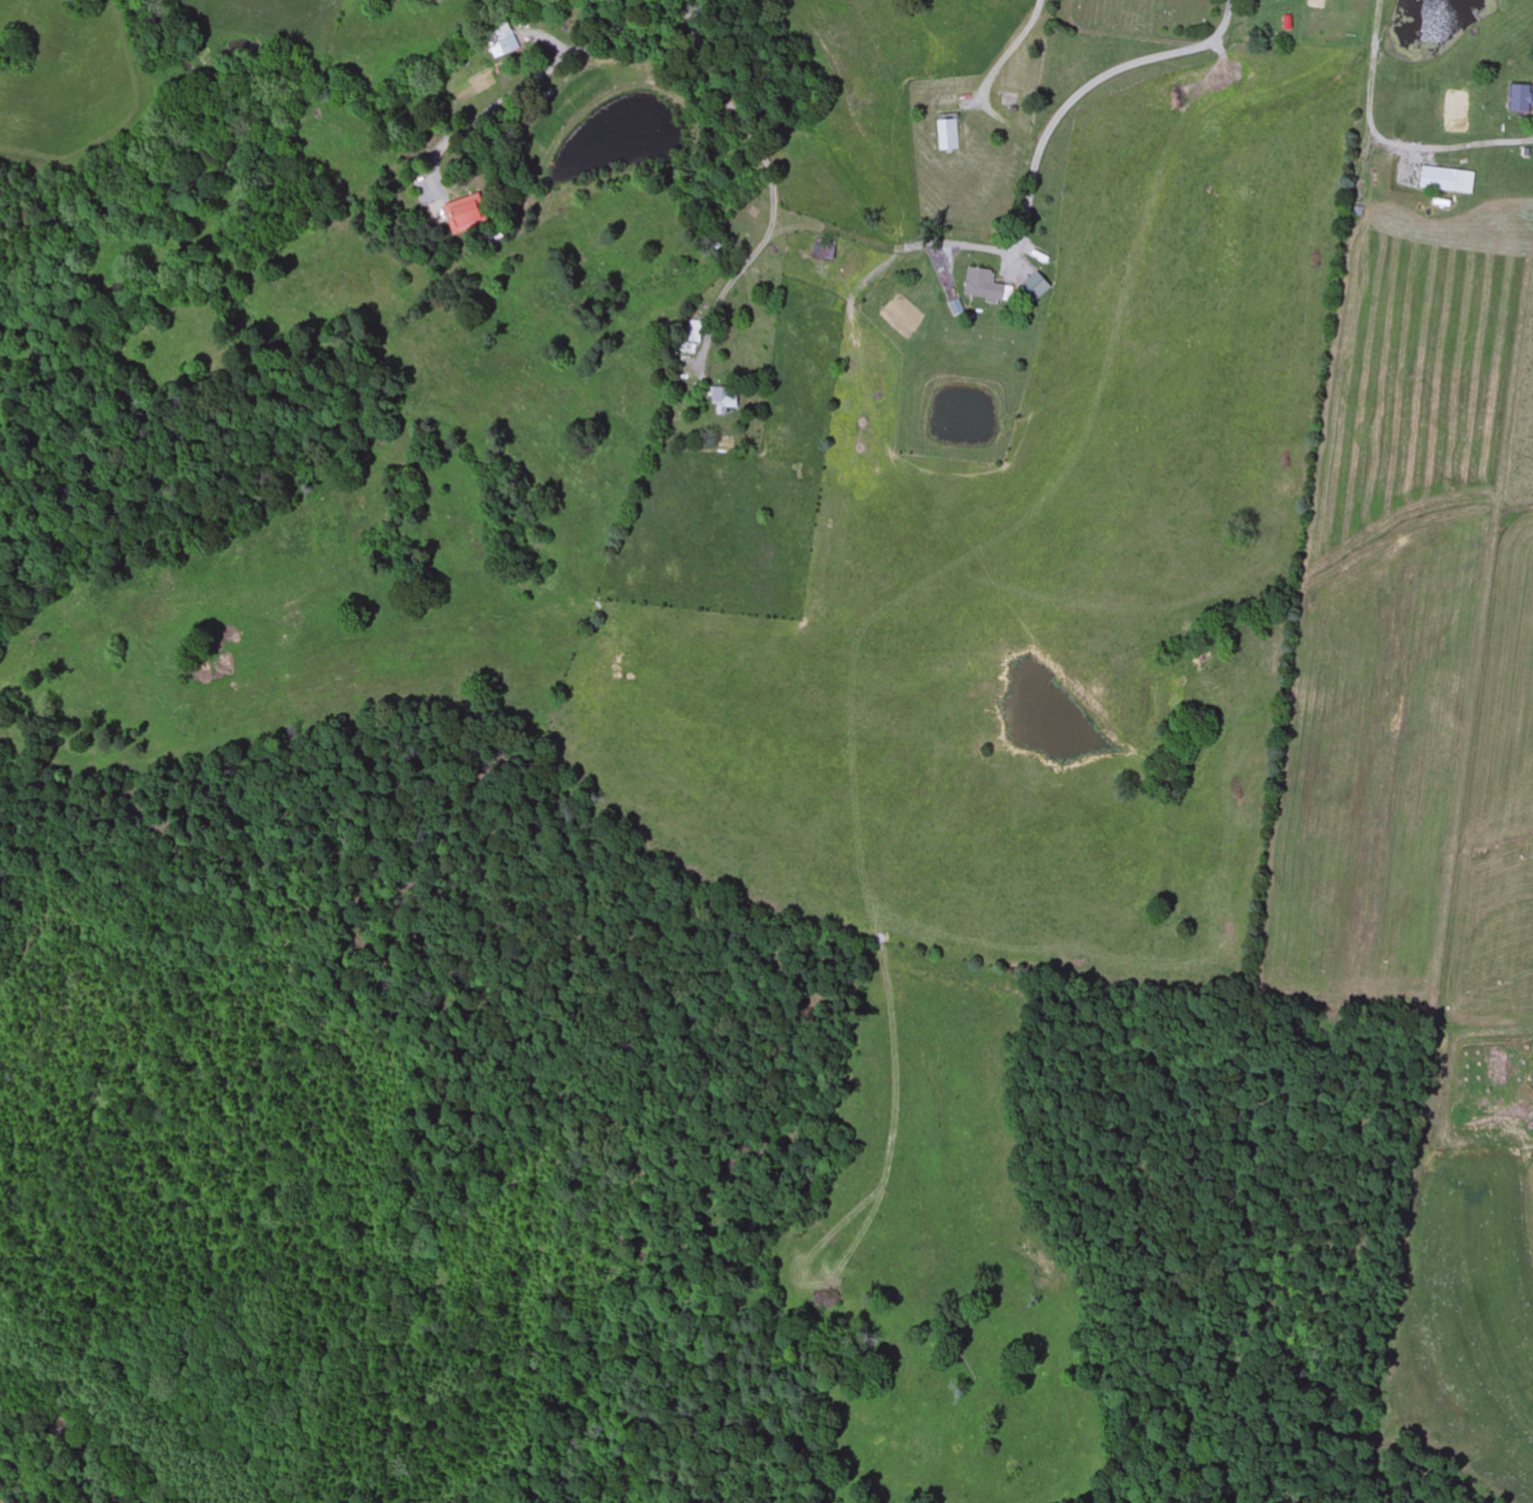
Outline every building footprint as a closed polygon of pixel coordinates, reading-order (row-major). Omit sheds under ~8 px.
[(518,51),(511,29),(485,37),(492,59),(518,51)] [(1532,92),(1532,81),(1512,81),(1511,108),(1532,108),(1532,92)] [(957,121),(938,121),(938,152),(957,152),(957,121)] [(1472,190),(1474,169),(1423,163),(1421,184),(1472,190)] [(443,205),(452,235),(488,225),(479,195),(443,205)] [(996,272),(967,268),(964,297),(1012,303),(1014,287),(994,284),(996,272)] [(1024,289),(1039,301),(1052,284),(1036,273),(1024,289)] [(704,323),(691,321),(689,340),(702,342),(704,323)] [(738,410),(740,390),(710,387),(707,406),(738,410)]
